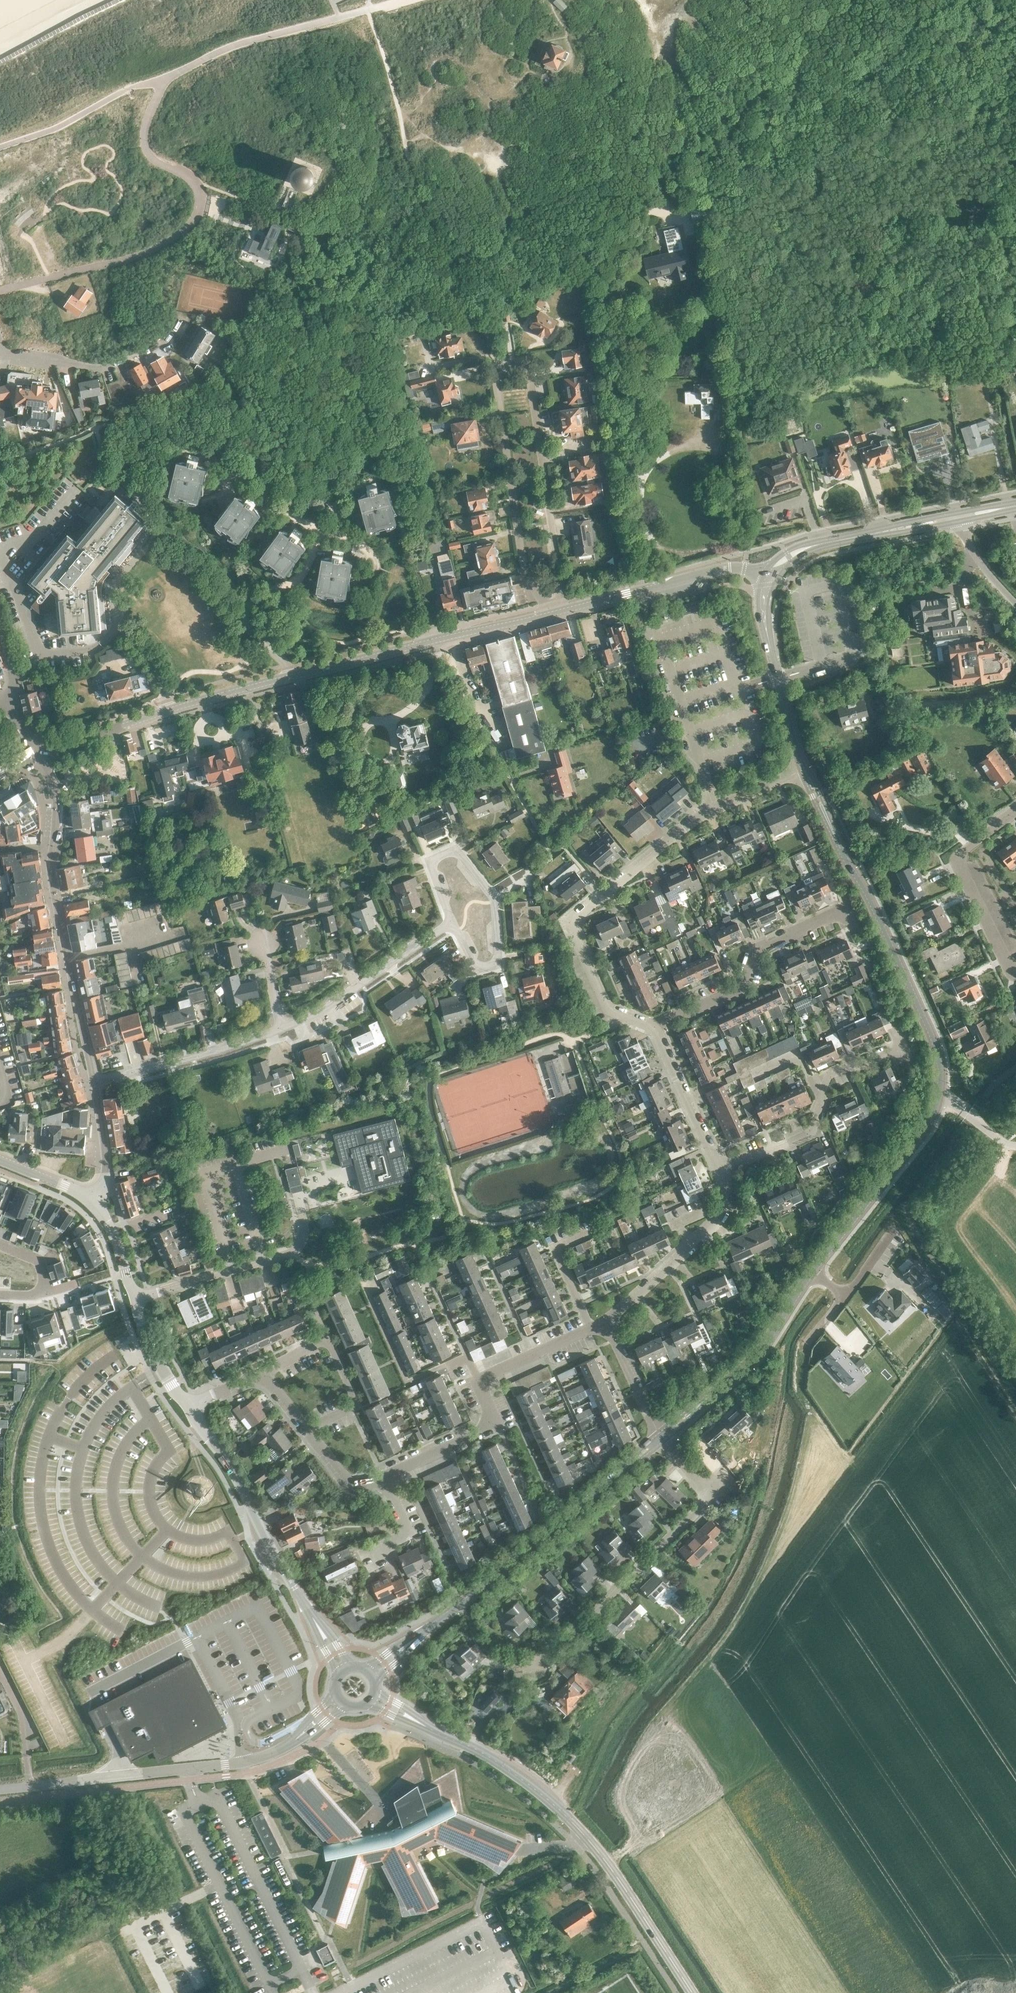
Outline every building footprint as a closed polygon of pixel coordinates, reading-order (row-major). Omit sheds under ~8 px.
[(566,7),(560,0),(555,0),(552,2),(561,12),(566,7)] [(564,60),(567,53),(564,52),(565,50),(552,44),(549,52),(546,51),(543,59),(541,58),(540,62),(556,70),(561,59),(564,60)] [(294,180),(295,182),(296,183),(296,184),(297,184),(299,185),(300,186),(301,186),(302,187),(303,187),(305,187),(306,187),(307,186),(308,186),(309,185),(310,184),(311,183),(312,182),(313,181),(313,180),(313,179),(314,178),(313,172),(312,171),(312,170),(311,169),(310,169),(309,168),(308,167),(307,167),(306,167),(305,166),(303,166),(302,166),(301,167),(300,167),(299,168),(298,169),(297,169),(296,170),(295,172),(295,173),(294,174),(294,175),(294,177),(294,178),(294,179),(294,180)] [(694,224),(709,220),(707,211),(692,215),(694,224)] [(253,241),(249,251),(258,255),(267,259),(281,229),(272,225),(263,245),(253,241)] [(687,278),(684,264),(687,263),(681,239),(678,227),(664,230),(667,242),(669,254),(647,259),(651,277),(660,275),(658,270),(671,267),(675,281),(687,278)] [(83,305),(91,294),(82,287),(74,299),(73,298),(68,305),(79,313),(84,306),(83,305)] [(503,321),(510,320),(509,309),(502,310),(503,321)] [(548,337),(558,321),(540,310),(535,318),(531,319),(530,321),(531,325),(530,326),(537,330),(538,335),(541,337),(544,335),(548,337)] [(202,327),(185,354),(188,356),(187,358),(194,362),(195,360),(199,362),(215,335),(202,327)] [(454,352),(464,350),(462,339),(459,337),(457,337),(457,333),(437,337),(436,334),(428,336),(431,348),(438,347),(440,358),(455,355),(454,352)] [(580,352),(585,351),(583,344),(578,345),(579,348),(562,351),(565,369),(582,366),(580,352)] [(163,357),(153,362),(162,377),(159,379),(163,385),(178,377),(170,363),(167,365),(163,357)] [(133,376),(138,386),(149,380),(142,367),(143,366),(141,364),(132,369),(135,374),(133,376)] [(585,373),(595,371),(594,364),(584,366),(585,373)] [(200,374),(204,368),(197,365),(194,370),(200,374)] [(410,379),(420,377),(419,370),(408,373),(410,379)] [(8,374),(6,385),(12,407),(15,407),(15,413),(20,414),(19,424),(52,427),(56,391),(49,390),(50,386),(41,385),(41,382),(31,381),(32,374),(18,373),(11,372),(8,374)] [(451,378),(436,381),(435,376),(411,382),(406,383),(410,398),(414,396),(412,388),(436,382),(442,406),(452,403),(450,396),(460,394),(459,387),(456,385),(453,386),(451,378)] [(567,391),(584,389),(586,389),(585,376),(575,377),(573,380),(567,381),(567,383),(566,384),(567,388),(568,389),(568,390),(567,391)] [(96,380),(78,383),(81,396),(78,396),(81,407),(72,409),(79,424),(84,423),(81,408),(84,408),(82,397),(91,395),(93,405),(104,402),(102,392),(99,393),(96,380)] [(709,410),(721,410),(720,389),(715,389),(715,384),(694,385),(694,392),(685,392),(685,404),(701,404),(701,419),(710,419),(709,410)] [(4,425),(2,418),(14,416),(12,407),(6,385),(0,386),(0,426),(4,425)] [(588,402),(586,389),(584,389),(567,391),(569,392),(569,394),(568,395),(569,399),(570,400),(570,402),(577,401),(579,403),(588,402)] [(590,405),(593,422),(602,420),(600,403),(590,405)] [(581,423),(588,422),(587,418),(582,419),(582,413),(579,413),(579,408),(561,411),(561,413),(560,414),(561,416),(562,417),(564,429),(562,431),(563,432),(565,434),(566,434),(568,432),(567,430),(572,430),(572,435),(582,433),(581,423)] [(65,417),(66,420),(53,424),(55,431),(69,426),(75,424),(72,415),(65,417)] [(883,418),(886,425),(893,423),(891,415),(883,418)] [(451,417),(431,422),(434,433),(441,431),(440,429),(453,426),(456,442),(457,442),(458,449),(479,446),(478,438),(479,438),(477,432),(479,431),(478,426),(476,427),(475,420),(453,425),(451,417)] [(980,431),(989,428),(987,420),(967,427),(961,428),(967,445),(970,455),(995,447),(992,438),(983,441),(980,431)] [(939,422),(932,426),(925,429),(917,431),(909,431),(908,431),(912,443),(913,445),(915,445),(916,448),(914,449),(914,451),(917,460),(940,453),(940,456),(949,453),(946,442),(944,440),(942,440),(941,437),(943,436),(943,434),(939,422)] [(813,434),(816,442),(828,438),(825,430),(813,434)] [(866,439),(864,433),(858,435),(860,441),(866,439)] [(845,474),(851,472),(849,465),(850,465),(845,447),(852,445),(849,435),(833,440),(837,452),(829,455),(832,465),(827,466),(830,476),(835,474),(836,478),(838,477),(839,478),(844,476),(845,474)] [(785,440),(789,453),(796,451),(791,438),(785,440)] [(886,438),(880,440),(880,439),(878,438),(872,440),(871,443),(872,444),(859,449),(862,457),(865,458),(867,458),(869,464),(871,465),(876,463),(879,465),(886,463),(887,459),(894,457),(895,455),(894,454),(892,452),(890,448),(891,446),(891,444),(888,443),(886,438)] [(598,460),(605,459),(604,453),(585,456),(586,459),(570,461),(570,463),(568,465),(569,468),(571,469),(571,471),(569,473),(571,481),(600,476),(598,460)] [(172,488),(170,498),(197,505),(199,495),(203,495),(203,487),(207,469),(197,464),(199,457),(189,455),(188,462),(176,462),(172,480),(168,486),(172,488)] [(792,459),(761,469),(769,493),(800,483),(792,459)] [(589,484),(572,487),(574,504),(596,501),(595,494),(596,494),(594,486),(595,485),(594,480),(589,480),(589,484)] [(367,523),(369,533),(396,525),(394,516),(397,514),(393,507),(389,490),(378,490),(376,483),(366,486),(368,492),(358,498),(363,516),(363,523),(367,523)] [(485,502),(488,501),(486,493),(484,488),(469,492),(470,496),(467,497),(471,511),(486,508),(485,502)] [(68,534),(28,582),(42,593),(31,606),(40,614),(58,613),(60,635),(78,633),(78,639),(79,639),(80,641),(82,640),(83,639),(84,638),(83,633),(101,631),(97,587),(100,587),(102,580),(100,578),(113,563),(114,564),(134,539),(133,538),(147,521),(134,510),(137,505),(137,503),(136,502),(135,501),(133,502),(129,506),(115,495),(86,530),(78,523),(68,535),(68,534)] [(221,518),(215,526),(237,543),(243,535),(247,537),(250,530),(261,515),(254,506),(258,501),(250,495),(246,500),(235,496),(224,510),(218,515),(221,518)] [(474,534),(491,530),(489,521),(489,522),(487,513),(471,517),(473,525),(472,525),(474,534)] [(577,555),(595,552),(590,519),(571,522),(577,555)] [(266,552),(260,560),(283,577),(289,569),(292,570),(295,563),(306,548),(299,540),(303,534),(295,528),(291,534),(280,530),(269,544),(263,549),(266,552)] [(450,550),(461,548),(459,541),(449,544),(450,550)] [(483,573),(499,569),(498,565),(499,565),(495,547),(494,547),(493,543),(477,547),(476,543),(464,546),(465,552),(475,550),(480,571),(475,572),(474,570),(468,572),(470,580),(484,577),(483,573)] [(319,585),(317,595),(345,599),(346,589),(350,589),(350,581),(353,563),(342,559),(344,552),(334,550),(332,557),(321,558),(315,583),(319,585)] [(443,585),(445,594),(440,595),(444,611),(456,608),(457,611),(463,609),(452,568),(439,571),(441,579),(445,579),(446,584),(443,585)] [(481,608),(500,604),(513,600),(507,577),(467,587),(466,582),(457,584),(458,590),(462,607),(480,603),(481,608)] [(916,602),(912,603),(914,616),(915,616),(917,630),(933,628),(934,635),(935,640),(933,640),(933,642),(935,642),(936,647),(937,647),(968,642),(965,616),(961,617),(960,609),(956,610),(955,607),(954,600),(950,597),(940,598),(940,599),(924,601),(924,599),(915,600),(916,602)] [(700,609),(698,601),(681,606),(684,614),(700,609)] [(567,621),(547,626),(551,640),(571,634),(567,621)] [(615,625),(606,628),(612,648),(610,649),(610,648),(599,651),(603,665),(620,660),(617,648),(621,647),(630,644),(624,625),(616,627),(615,625)] [(547,626),(519,634),(521,642),(522,646),(527,662),(535,659),(533,652),(532,652),(531,647),(540,644),(541,649),(551,646),(552,645),(552,644),(551,640),(547,626)] [(498,638),(498,639),(498,640),(485,644),(513,746),(499,752),(505,762),(516,758),(546,750),(519,652),(515,637),(514,635),(499,640),(498,638)] [(968,642),(937,647),(938,661),(951,659),(953,671),(952,671),(954,685),(974,682),(974,683),(988,681),(988,680),(1003,678),(1009,669),(1008,658),(999,651),(993,652),(992,644),(989,642),(986,642),(984,644),(983,644),(982,640),(968,642)] [(574,659),(584,656),(579,642),(569,645),(574,659)] [(483,644),(465,649),(469,666),(481,663),(482,665),(483,665),(484,670),(489,669),(483,644)] [(102,684),(98,685),(101,701),(106,699),(106,700),(110,699),(134,693),(134,692),(146,689),(142,674),(130,677),(130,676),(122,678),(122,676),(113,678),(114,680),(106,682),(106,683),(102,684)] [(36,691),(37,691),(47,688),(45,683),(35,682),(34,682),(36,691)] [(299,690),(284,694),(297,743),(305,741),(312,739),(310,733),(301,698),(299,690)] [(41,709),(37,691),(36,691),(20,695),(25,713),(41,709)] [(843,727),(868,720),(862,698),(837,705),(843,727)] [(415,747),(430,743),(424,722),(410,726),(405,723),(400,724),(398,728),(399,733),(403,735),(404,739),(401,740),(402,747),(403,747),(404,751),(415,748),(415,747)] [(127,754),(137,751),(135,743),(133,744),(132,738),(124,740),(127,754)] [(200,765),(195,766),(199,780),(211,777),(212,783),(221,780),(221,779),(223,778),(224,779),(229,778),(230,776),(232,776),(234,777),(241,775),(243,773),(242,771),(242,768),(239,757),(241,757),(238,746),(232,747),(232,746),(230,747),(228,746),(224,747),(223,749),(221,749),(221,752),(214,754),(215,755),(206,758),(205,757),(202,755),(198,756),(196,759),(197,762),(200,764),(200,765)] [(997,787),(1014,775),(1007,765),(1004,761),(1003,761),(994,749),(986,755),(987,758),(980,763),(997,787)] [(548,770),(555,795),(563,793),(564,797),(572,795),(571,791),(572,790),(567,773),(572,771),(566,750),(555,753),(559,767),(548,770)] [(149,761),(157,759),(155,753),(148,755),(149,761)] [(887,774),(889,778),(894,789),(904,785),(899,776),(903,774),(903,775),(914,770),(913,768),(915,767),(919,774),(929,769),(921,753),(911,758),(911,759),(909,760),(908,758),(897,764),(899,768),(887,774)] [(177,757),(154,763),(162,793),(173,791),(168,771),(190,765),(187,755),(177,757)] [(472,772),(477,778),(482,773),(478,768),(472,772)] [(664,787),(667,791),(651,805),(663,820),(680,806),(676,801),(683,796),(688,791),(675,777),(671,781),(664,787)] [(887,793),(894,789),(889,778),(870,787),(883,813),(894,807),(887,793)] [(40,810),(30,793),(34,790),(28,780),(23,782),(22,781),(17,784),(15,782),(11,785),(10,784),(9,784),(15,794),(16,794),(21,803),(18,805),(19,807),(16,809),(20,816),(22,834),(40,827),(40,810)] [(626,786),(641,804),(648,798),(634,780),(626,786)] [(22,834),(20,816),(16,809),(19,807),(18,805),(21,803),(16,794),(15,794),(9,784),(0,790),(0,812),(6,844),(11,843),(11,842),(19,841),(19,842),(23,841),(22,834)] [(92,798),(70,802),(72,814),(90,812),(89,805),(93,804),(93,803),(104,801),(102,791),(91,793),(92,798)] [(495,810),(506,805),(501,793),(490,798),(487,791),(469,799),(476,813),(493,806),(495,810)] [(201,794),(190,792),(187,807),(198,809),(201,794)] [(449,812),(457,809),(450,794),(443,797),(449,812)] [(774,834),(798,823),(789,803),(765,813),(774,834)] [(361,814),(366,826),(378,820),(373,808),(361,814)] [(512,823),(526,816),(522,809),(508,816),(512,823)] [(90,812),(72,814),(74,827),(95,824),(96,830),(112,827),(110,817),(99,819),(98,811),(90,812)] [(648,833),(653,828),(640,811),(629,820),(632,823),(626,827),(635,838),(645,830),(648,833)] [(408,815),(413,826),(420,823),(415,812),(408,815)] [(443,826),(451,822),(447,812),(436,817),(437,821),(422,827),(427,840),(445,832),(443,826)] [(401,819),(400,820),(405,832),(411,829),(404,813),(399,815),(401,819)] [(735,842),(728,845),(735,859),(743,856),(738,845),(755,837),(757,841),(765,838),(759,823),(753,826),(751,821),(739,826),(739,825),(730,829),(735,842)] [(804,841),(814,837),(808,824),(798,828),(804,841)] [(108,828),(96,830),(97,836),(114,833),(113,827),(112,827),(108,828)] [(500,831),(505,837),(510,833),(506,827),(500,831)] [(616,853),(621,848),(608,832),(597,841),(601,847),(590,856),(601,869),(612,860),(613,861),(619,856),(616,853)] [(77,849),(94,846),(93,835),(75,838),(77,849)] [(398,861),(396,854),(404,850),(399,838),(383,845),(383,846),(381,847),(380,849),(381,852),(383,853),(386,852),(388,856),(385,858),(384,860),(386,864),(388,865),(398,861)] [(726,865),(733,861),(727,847),(719,850),(715,841),(707,845),(708,846),(695,852),(701,866),(722,856),(726,865)] [(495,869),(508,859),(500,848),(501,847),(497,842),(483,852),(487,857),(486,858),(491,865),(492,865),(495,869)] [(1015,859),(1015,848),(1012,843),(998,853),(1007,865),(1015,859)] [(94,846),(77,849),(79,860),(96,857),(94,846)] [(815,864),(821,861),(815,847),(809,850),(815,864)] [(8,890),(9,897),(11,897),(13,906),(3,908),(5,919),(30,910),(30,906),(45,903),(43,891),(44,891),(41,878),(42,878),(40,865),(41,865),(38,851),(17,855),(16,852),(0,853),(0,858),(1,858),(2,863),(8,862),(9,869),(4,870),(4,874),(0,875),(0,892),(8,890)] [(544,874),(553,866),(549,861),(540,869),(544,874)] [(79,864),(74,865),(56,869),(61,890),(84,885),(79,864)] [(897,872),(905,889),(918,882),(919,883),(923,881),(914,864),(897,872)] [(675,870),(684,889),(689,886),(692,891),(702,886),(696,873),(690,876),(686,866),(675,870)] [(567,899),(585,884),(573,869),(567,873),(569,876),(556,886),(560,891),(556,894),(562,902),(566,898),(567,899)] [(679,894),(685,892),(684,889),(675,870),(665,875),(670,885),(664,888),(670,901),(677,898),(680,896),(679,894)] [(810,877),(804,880),(806,885),(813,902),(825,897),(822,889),(828,886),(822,872),(810,877)] [(414,887),(418,886),(415,878),(393,886),(397,896),(400,895),(405,910),(421,905),(414,887)] [(307,904),(310,891),(275,881),(272,895),(276,896),(273,906),(284,909),(287,899),(307,904)] [(905,889),(902,890),(907,901),(923,893),(919,883),(918,882),(905,889)] [(813,902),(806,885),(797,889),(795,883),(784,888),(791,904),(798,901),(800,907),(813,902)] [(762,903),(771,921),(781,916),(776,905),(783,902),(777,889),(766,894),(768,900),(762,903)] [(233,909),(245,906),(241,892),(223,897),(208,902),(215,924),(229,919),(225,903),(230,901),(233,909)] [(672,938),(682,933),(669,904),(660,908),(653,892),(648,894),(651,900),(635,907),(645,929),(664,920),(668,928),(669,927),(670,931),(669,931),(672,938)] [(753,900),(741,906),(747,919),(754,915),(759,926),(771,921),(762,903),(759,897),(753,900)] [(66,915),(68,924),(91,919),(90,915),(80,917),(78,916),(78,914),(90,911),(88,899),(64,904),(66,915)] [(320,911),(334,908),(332,899),(318,902),(320,911)] [(371,915),(377,913),(371,899),(362,903),(364,907),(351,912),(357,927),(363,925),(365,930),(376,926),(371,915)] [(159,901),(162,913),(168,911),(164,900),(159,901)] [(159,901),(153,903),(157,914),(162,913),(159,901)] [(526,932),(530,931),(528,901),(514,902),(515,911),(512,911),(514,938),(526,937),(526,932)] [(157,914),(153,903),(148,904),(151,916),(157,914)] [(148,904),(142,906),(146,918),(151,916),(148,904)] [(137,908),(140,919),(146,918),(142,906),(137,908)] [(935,933),(948,926),(939,906),(925,913),(923,908),(905,917),(910,925),(927,917),(935,933)] [(28,920),(28,921),(48,918),(46,908),(33,910),(30,912),(32,919),(28,920)] [(135,921),(140,919),(137,908),(131,909),(135,921)] [(131,909),(126,911),(129,922),(135,921),(131,909)] [(118,926),(124,924),(120,912),(115,914),(114,910),(101,912),(101,917),(112,915),(113,921),(109,922),(111,929),(112,931),(111,931),(114,943),(122,942),(118,926)] [(124,924),(129,922),(126,911),(120,912),(124,924)] [(326,931),(336,929),(333,915),(323,917),(326,931)] [(616,915),(606,920),(613,935),(619,933),(622,939),(631,934),(626,922),(620,924),(616,915)] [(722,918),(727,927),(734,943),(744,938),(740,929),(746,927),(741,915),(731,919),(729,915),(722,918)] [(29,926),(33,925),(34,930),(50,926),(48,918),(28,921),(29,926)] [(97,946),(92,919),(91,919),(68,924),(73,951),(97,946)] [(608,938),(613,935),(606,920),(596,924),(600,933),(595,935),(600,948),(610,944),(608,938)] [(291,949),(305,946),(300,924),(286,927),(291,949)] [(723,948),(734,943),(727,927),(716,932),(714,927),(708,930),(713,942),(719,939),(723,948)] [(56,950),(52,928),(34,932),(36,943),(34,943),(36,953),(56,950)] [(184,939),(187,951),(193,949),(189,938),(184,939)] [(182,953),(187,951),(184,939),(178,941),(182,953)] [(226,968),(241,965),(236,944),(232,945),(230,939),(215,943),(217,952),(222,951),(226,968)] [(845,960),(853,957),(845,940),(834,945),(833,944),(818,950),(825,965),(844,957),(845,960)] [(178,941),(173,943),(176,954),(182,953),(178,941)] [(939,972),(966,959),(957,941),(938,951),(935,944),(919,952),(923,959),(930,955),(939,972)] [(215,951),(213,942),(201,945),(203,954),(215,951)] [(173,943),(167,944),(171,956),(176,954),(173,943)] [(171,956),(167,944),(162,946),(165,958),(171,956)] [(12,949),(13,956),(15,956),(27,954),(26,946),(12,949)] [(162,946),(156,948),(160,959),(165,958),(162,946)] [(160,959),(156,948),(151,950),(154,961),(160,959)] [(802,949),(792,954),(802,976),(803,979),(810,976),(809,975),(819,970),(813,957),(806,960),(802,949)] [(56,950),(36,953),(32,953),(33,958),(42,957),(43,965),(58,963),(56,950)] [(151,950),(145,951),(149,963),(154,961),(151,950)] [(149,963),(145,951),(140,953),(143,965),(149,963)] [(618,958),(623,969),(639,962),(634,951),(618,958)] [(526,962),(544,961),(543,952),(525,953),(526,962)] [(30,953),(27,954),(15,956),(16,966),(32,964),(30,953)] [(713,953),(703,958),(710,973),(721,969),(713,953)] [(792,981),(802,976),(792,954),(782,958),(787,969),(781,971),(787,985),(792,982),(792,981)] [(79,979),(97,975),(93,956),(75,960),(79,979)] [(115,960),(116,965),(128,963),(127,957),(115,960)] [(429,983),(449,969),(441,958),(433,963),(434,964),(424,970),(421,972),(422,973),(423,973),(429,983)] [(710,973),(703,958),(693,962),(700,978),(710,973)] [(308,980),(324,976),(321,961),(300,966),(302,975),(291,978),(293,990),(309,987),(308,980)] [(644,972),(639,962),(623,969),(628,979),(644,972)] [(693,962),(682,967),(689,983),(700,978),(693,962)] [(868,979),(862,965),(855,968),(858,975),(850,978),(853,985),(868,979)] [(689,983),(682,967),(671,972),(679,988),(689,983)] [(119,976),(130,974),(129,968),(117,971),(119,976)] [(25,974),(8,976),(9,983),(26,981),(35,980),(35,978),(42,977),(44,989),(62,986),(60,973),(59,970),(36,973),(25,974)] [(454,982),(461,977),(458,972),(450,977),(454,982)] [(628,979),(632,990),(648,983),(644,972),(628,979)] [(536,1000),(551,997),(548,986),(546,987),(542,973),(522,979),(526,992),(520,994),(522,1002),(536,999),(536,1000)] [(119,976),(120,982),(132,980),(130,974),(119,976)] [(83,998),(100,994),(96,975),(97,975),(79,979),(83,998)] [(249,999),(259,997),(255,981),(239,985),(237,975),(223,978),(226,991),(225,991),(228,1007),(244,1003),(243,999),(249,998),(249,999)] [(955,981),(952,982),(959,998),(965,995),(968,1002),(982,995),(978,988),(980,987),(975,977),(969,980),(967,975),(955,981)] [(132,980),(120,982),(121,988),(133,985),(132,980)] [(105,986),(107,992),(118,989),(117,983),(105,986)] [(632,990),(637,1000),(653,993),(648,983),(632,990)] [(500,984),(485,989),(490,1006),(499,1004),(501,1012),(507,1010),(510,1021),(520,1018),(515,999),(505,1002),(500,984)] [(824,998),(833,995),(828,984),(819,987),(824,998)] [(180,1007),(185,1026),(198,1022),(193,1003),(207,1000),(203,986),(187,990),(189,996),(178,999),(180,1007)] [(783,1001),(789,998),(784,986),(777,988),(766,992),(778,1017),(779,1020),(784,1018),(778,1004),(783,1002),(783,1001)] [(847,995),(854,992),(852,986),(844,990),(847,995)] [(395,1018),(418,1002),(408,988),(386,1004),(395,1018)] [(49,1004),(64,1001),(62,990),(42,993),(43,997),(48,996),(49,1004)] [(778,1017),(766,992),(757,997),(763,1011),(769,1009),(773,1019),(778,1017)] [(658,1003),(653,993),(637,1000),(642,1011),(658,1003)] [(100,994),(83,998),(88,1022),(108,1018),(102,994),(100,994)] [(433,1007),(439,1005),(437,996),(431,998),(433,1007)] [(465,1000),(459,1002),(457,996),(453,997),(441,1001),(447,1022),(470,1015),(465,1000)] [(763,1011),(757,997),(746,1002),(758,1026),(762,1024),(758,1014),(763,1011)] [(180,1007),(178,999),(177,999),(180,1009),(164,1013),(168,1030),(185,1026),(180,1007)] [(51,1016),(66,1014),(64,1001),(49,1004),(51,1016)] [(753,1028),(758,1026),(746,1002),(736,1006),(743,1020),(748,1018),(753,1028)] [(151,1022),(158,1021),(153,1004),(146,1006),(151,1022)] [(743,1020),(736,1006),(726,1011),(737,1035),(742,1033),(737,1023),(743,1020)] [(878,1016),(867,1021),(874,1036),(885,1031),(882,1025),(888,1022),(882,1009),(876,1012),(878,1016)] [(732,1037),(737,1035),(726,1011),(716,1016),(722,1030),(728,1027),(732,1037)] [(138,1012),(118,1018),(126,1042),(137,1039),(137,1037),(145,1035),(138,1012)] [(53,1028),(68,1025),(66,1014),(51,1016),(53,1028)] [(867,1021),(864,1016),(853,1021),(856,1026),(863,1041),(874,1036),(867,1021)] [(23,1027),(37,1024),(37,1018),(22,1020),(23,1027)] [(113,1019),(90,1026),(95,1047),(110,1043),(113,1053),(122,1050),(120,1044),(113,1019)] [(369,1024),(372,1030),(353,1039),(350,1033),(343,1036),(348,1047),(355,1044),(359,1053),(386,1040),(377,1020),(369,1024)] [(951,1035),(966,1028),(963,1021),(948,1029),(951,1035)] [(975,1039),(962,1045),(968,1057),(981,1051),(995,1045),(992,1039),(983,1021),(969,1027),(975,1039)] [(54,1035),(44,1037),(44,1041),(54,1040),(55,1039),(70,1038),(70,1037),(68,1025),(53,1028),(54,1035)] [(851,1046),(863,1041),(856,1026),(845,1031),(843,1027),(837,1030),(843,1043),(849,1040),(851,1046)] [(679,1034),(684,1045),(698,1038),(693,1027),(679,1034)] [(702,1040),(708,1037),(705,1029),(699,1032),(702,1040)] [(827,1042),(819,1045),(827,1062),(838,1057),(835,1048),(841,1045),(835,1032),(825,1037),(827,1042)] [(19,1043),(31,1041),(30,1033),(17,1035),(19,1043)] [(626,1053),(629,1060),(643,1053),(637,1039),(632,1042),(629,1035),(613,1042),(620,1056),(626,1053)] [(792,1049),(798,1046),(793,1035),(787,1038),(792,1049)] [(44,1041),(41,1042),(41,1048),(45,1047),(45,1046),(55,1045),(56,1052),(73,1049),(71,1036),(70,1037),(70,1038),(55,1039),(54,1040),(44,1041)] [(143,1055),(154,1051),(150,1037),(138,1041),(143,1055)] [(703,1048),(698,1038),(684,1045),(688,1055),(703,1048)] [(782,1040),(787,1051),(792,1049),(787,1038),(782,1040)] [(591,1053),(606,1047),(603,1040),(588,1047),(591,1053)] [(782,1040),(766,1048),(771,1059),(787,1051),(782,1040)] [(41,1049),(40,1041),(29,1043),(30,1050),(41,1049)] [(110,1043),(95,1047),(98,1058),(113,1054),(112,1053),(113,1053),(110,1043)] [(323,1043),(299,1051),(305,1068),(326,1060),(329,1066),(340,1090),(352,1085),(345,1070),(343,1071),(331,1044),(325,1047),(323,1043)] [(827,1062),(819,1045),(812,1049),(810,1044),(799,1048),(805,1062),(811,1059),(815,1067),(827,1062)] [(707,1058),(703,1048),(688,1055),(693,1065),(707,1058)] [(749,1055),(754,1066),(771,1059),(766,1048),(749,1055)] [(711,1059),(717,1057),(714,1049),(708,1051),(711,1059)] [(52,1073),(77,1065),(73,1053),(58,1058),(60,1062),(55,1063),(56,1067),(43,1071),(44,1075),(52,1073)] [(632,1066),(626,1069),(622,1071),(624,1074),(627,1073),(630,1078),(626,1080),(628,1085),(647,1076),(644,1070),(650,1067),(643,1053),(629,1060),(632,1066)] [(744,1058),(748,1068),(748,1069),(754,1066),(749,1055),(744,1058)] [(556,1097),(571,1092),(559,1057),(545,1061),(556,1097)] [(712,1068),(707,1058),(693,1065),(697,1075),(712,1068)] [(744,1058),(733,1063),(737,1072),(737,1073),(748,1068),(744,1058)] [(270,1072),(266,1060),(254,1064),(256,1070),(258,1075),(253,1077),(255,1081),(254,1081),(256,1087),(257,1089),(258,1089),(259,1093),(273,1088),(272,1086),(294,1078),(292,1070),(285,1072),(284,1067),(270,1072)] [(52,1073),(44,1075),(45,1079),(54,1077),(54,1076),(58,1075),(57,1071),(62,1070),(64,1077),(60,1078),(61,1082),(65,1081),(80,1076),(77,1065),(52,1073)] [(788,1067),(782,1070),(785,1078),(791,1090),(799,1107),(810,1102),(803,1085),(797,1087),(796,1085),(791,1075),(788,1067)] [(716,1077),(712,1068),(697,1075),(701,1083),(716,1077)] [(741,1080),(751,1075),(748,1069),(748,1068),(737,1073),(739,1078),(741,1080)] [(888,1090),(897,1086),(889,1068),(880,1072),(881,1075),(872,1079),(877,1090),(886,1086),(888,1090)] [(780,1080),(785,1078),(782,1070),(777,1072),(780,1080)] [(739,1078),(737,1073),(737,1072),(725,1077),(728,1083),(739,1078)] [(744,1088),(753,1083),(757,1091),(762,1088),(759,1081),(755,1083),(751,1075),(741,1080),(744,1088)] [(69,1093),(84,1088),(80,1076),(65,1081),(69,1092),(69,1093)] [(650,1099),(667,1091),(662,1079),(655,1082),(652,1076),(637,1083),(640,1089),(644,1087),(650,1099)] [(762,1088),(767,1086),(764,1078),(759,1081),(762,1088)] [(904,1078),(898,1081),(904,1094),(910,1091),(904,1078)] [(603,1085),(607,1094),(613,1091),(609,1082),(603,1085)] [(723,1085),(706,1093),(711,1104),(711,1105),(729,1097),(728,1096),(723,1085)] [(69,1093),(69,1092),(68,1093),(70,1100),(62,1103),(63,1107),(88,1099),(85,1088),(84,1088),(69,1093)] [(787,1113),(799,1107),(791,1090),(779,1095),(787,1113)] [(672,1103),(667,1091),(650,1099),(639,1104),(641,1110),(652,1105),(655,1111),(651,1113),(654,1120),(669,1113),(666,1106),(672,1103)] [(779,1095),(768,1101),(775,1118),(787,1113),(779,1095)] [(107,1117),(124,1114),(120,1096),(104,1098),(105,1105),(107,1117)] [(745,1110),(752,1107),(748,1096),(740,1099),(745,1110)] [(729,1097),(711,1105),(717,1117),(734,1109),(729,1097)] [(835,1106),(838,1112),(833,1114),(834,1117),(831,1118),(837,1131),(846,1127),(842,1119),(856,1113),(859,1119),(870,1114),(864,1102),(857,1106),(854,1098),(835,1106)] [(764,1124),(775,1118),(768,1101),(756,1106),(764,1124)] [(613,1107),(617,1115),(624,1111),(621,1104),(613,1107)] [(84,1154),(88,1109),(75,1108),(74,1123),(62,1122),(63,1111),(44,1117),(42,1117),(40,1149),(46,1149),(46,1150),(84,1154)] [(734,1109),(717,1117),(722,1129),(739,1120),(734,1109)] [(10,1125),(9,1139),(26,1140),(26,1138),(30,1138),(37,1138),(38,1131),(41,1131),(42,1110),(32,1110),(31,1111),(27,1111),(27,1113),(15,1112),(15,1125),(10,1125)] [(124,1114),(107,1117),(108,1122),(109,1130),(120,1128),(126,1127),(124,1114)] [(665,1141),(669,1139),(684,1132),(682,1128),(684,1128),(680,1120),(673,1123),(670,1116),(655,1123),(658,1130),(664,1127),(667,1135),(663,1136),(665,1141)] [(395,1118),(333,1134),(342,1167),(355,1164),(362,1193),(411,1180),(395,1118)] [(623,1124),(627,1134),(636,1130),(632,1120),(623,1124)] [(739,1120),(722,1129),(727,1141),(735,1137),(738,1143),(756,1134),(754,1129),(745,1133),(739,1120)] [(868,1124),(876,1141),(883,1138),(875,1120),(868,1124)] [(120,1128),(109,1130),(112,1146),(125,1145),(126,1152),(133,1151),(130,1127),(126,1127),(120,1128)] [(638,1136),(636,1130),(627,1134),(630,1140),(638,1136)] [(684,1146),(691,1143),(687,1135),(685,1136),(684,1132),(669,1139),(674,1150),(669,1153),(672,1160),(687,1153),(684,1146)] [(828,1160),(830,1165),(828,1166),(834,1179),(847,1173),(841,1160),(836,1162),(829,1148),(824,1150),(820,1142),(812,1145),(814,1149),(802,1154),(807,1163),(797,1168),(803,1178),(812,1174),(809,1169),(828,1160)] [(298,1143),(293,1145),(295,1156),(301,1155),(298,1143)] [(680,1175),(683,1181),(697,1175),(691,1161),(686,1163),(683,1157),(668,1164),(674,1178),(680,1175)] [(303,1165),(298,1166),(301,1177),(306,1176),(303,1165)] [(297,1166),(285,1169),(287,1176),(291,1193),(292,1193),(303,1190),(297,1166)] [(146,1182),(160,1178),(157,1167),(143,1171),(146,1182)] [(129,1182),(136,1180),(134,1173),(127,1175),(129,1179),(114,1183),(114,1184),(125,1217),(139,1213),(129,1182)] [(698,1191),(703,1188),(697,1175),(683,1181),(686,1187),(679,1191),(685,1204),(699,1198),(701,1197),(698,1191)] [(13,1187),(7,1185),(8,1183),(0,1180),(0,1218),(13,1187)] [(774,1187),(763,1192),(770,1207),(771,1206),(774,1212),(783,1207),(781,1202),(790,1197),(793,1203),(794,1203),(802,1199),(795,1183),(787,1187),(784,1182),(778,1185),(777,1183),(773,1185),(774,1187)] [(9,1201),(6,1209),(24,1216),(17,1232),(26,1235),(32,1219),(27,1217),(36,1195),(18,1188),(13,1202),(9,1201)] [(47,1200),(42,1214),(49,1218),(48,1220),(57,1225),(58,1223),(66,1227),(73,1216),(75,1214),(65,1208),(63,1211),(59,1209),(61,1206),(47,1200)] [(801,1206),(808,1220),(815,1216),(809,1202),(801,1206)] [(158,1245),(175,1238),(171,1230),(177,1228),(175,1224),(153,1234),(158,1245)] [(753,1252),(771,1244),(763,1226),(745,1234),(753,1252)] [(31,1227),(25,1240),(36,1244),(41,1231),(31,1227)] [(663,1229),(652,1234),(658,1249),(670,1244),(663,1229)] [(90,1231),(73,1239),(77,1248),(82,1245),(88,1257),(82,1260),(87,1269),(104,1260),(100,1252),(94,1240),(90,1231)] [(658,1249),(652,1234),(641,1239),(647,1254),(658,1249)] [(753,1252),(745,1234),(727,1242),(735,1260),(753,1252)] [(175,1238),(158,1245),(163,1256),(180,1249),(177,1242),(182,1240),(180,1235),(175,1238)] [(647,1254),(641,1239),(629,1245),(631,1250),(638,1265),(639,1265),(636,1259),(647,1254)] [(524,1256),(526,1261),(541,1254),(535,1242),(521,1249),(524,1256)] [(190,1259),(188,1254),(185,1247),(180,1249),(163,1256),(168,1268),(178,1264),(179,1267),(178,1267),(178,1268),(189,1264),(188,1260),(190,1259)] [(631,1250),(620,1255),(627,1270),(638,1265),(631,1250)] [(456,1260),(462,1272),(476,1265),(471,1253),(456,1260)] [(546,1266),(541,1254),(526,1261),(531,1273),(546,1266)] [(627,1270),(620,1255),(609,1261),(615,1275),(627,1270)] [(395,1261),(398,1266),(407,1262),(405,1256),(395,1261)] [(508,1269),(526,1261),(524,1256),(498,1267),(501,1273),(508,1269)] [(61,1261),(47,1265),(49,1271),(50,1271),(53,1280),(67,1276),(64,1266),(62,1267),(61,1261)] [(609,1261),(597,1266),(604,1281),(615,1275),(609,1261)] [(410,1267),(407,1262),(398,1266),(400,1271),(410,1267)] [(390,1263),(385,1265),(389,1275),(394,1272),(390,1263)] [(189,1264),(178,1268),(180,1276),(192,1272),(190,1264),(189,1264)] [(277,1273),(288,1269),(287,1264),(275,1267),(277,1273)] [(585,1271),(582,1264),(573,1267),(579,1280),(581,1284),(589,1280),(585,1271)] [(913,1264),(903,1274),(915,1287),(925,1278),(913,1264)] [(385,1265),(379,1268),(383,1277),(389,1275),(385,1265)] [(482,1277),(476,1265),(462,1272),(467,1284),(482,1277)] [(551,1278),(546,1266),(531,1273),(537,1285),(551,1278)] [(604,1281),(597,1266),(585,1271),(592,1286),(604,1281)] [(412,1273),(410,1267),(400,1271),(403,1277),(412,1273)] [(378,1280),(383,1277),(379,1268),(374,1270),(378,1280)] [(290,1275),(288,1269),(277,1273),(278,1278),(290,1275)] [(510,1274),(508,1269),(501,1273),(503,1278),(510,1274)] [(261,1271),(250,1275),(251,1280),(263,1277),(261,1271)] [(436,1277),(438,1283),(446,1279),(443,1274),(436,1277)] [(253,1286),(251,1280),(250,1275),(238,1278),(241,1289),(253,1286)] [(280,1284),(291,1281),(290,1275),(278,1278),(280,1284)] [(724,1275),(711,1281),(718,1295),(730,1290),(732,1295),(738,1293),(732,1278),(726,1280),(724,1275)] [(263,1277),(251,1280),(253,1286),(265,1283),(263,1277)] [(487,1288),(482,1277),(467,1284),(473,1295),(487,1288)] [(400,1285),(404,1294),(420,1287),(416,1278),(400,1285)] [(557,1290),(551,1278),(537,1285),(542,1297),(557,1290)] [(448,1284),(446,1279),(438,1283),(441,1287),(448,1284)] [(696,1294),(692,1295),(698,1310),(699,1310),(702,1309),(708,1306),(713,1304),(711,1298),(718,1295),(711,1281),(699,1286),(701,1291),(696,1294)] [(213,1285),(215,1291),(227,1287),(225,1282),(213,1285)] [(266,1288),(265,1283),(253,1286),(255,1292),(266,1288)] [(255,1292),(253,1286),(241,1289),(243,1295),(255,1292)] [(928,1286),(921,1293),(935,1307),(942,1300),(928,1286)] [(217,1296),(228,1293),(227,1287),(215,1291),(217,1296)] [(408,1303),(425,1296),(420,1287),(404,1294),(408,1303)] [(509,1290),(511,1296),(519,1293),(516,1287),(509,1290)] [(109,1288),(81,1297),(87,1318),(115,1309),(109,1288)] [(493,1300),(487,1288),(473,1295),(478,1307),(493,1300)] [(901,1291),(893,1299),(885,1289),(872,1301),(878,1307),(874,1311),(882,1320),(886,1316),(892,1322),(905,1310),(904,1310),(912,1302),(901,1291)] [(341,1290),(325,1297),(330,1308),(336,1321),(341,1333),(347,1346),(350,1352),(356,1365),(361,1377),(367,1389),(372,1402),(388,1394),(383,1382),(377,1370),(372,1358),(366,1345),(372,1342),(369,1336),(363,1338),(357,1326),(352,1313),(346,1301),(341,1290)] [(562,1302),(557,1290),(542,1297),(548,1309),(562,1302)] [(375,1296),(379,1305),(390,1300),(386,1291),(375,1296)] [(189,1326),(214,1315),(203,1292),(178,1303),(189,1326)] [(230,1299),(228,1293),(217,1296),(218,1302),(230,1299)] [(521,1298),(519,1293),(511,1296),(514,1301),(521,1298)] [(429,1305),(425,1296),(408,1303),(412,1312),(429,1305)] [(446,1300),(449,1306),(456,1303),(454,1297),(446,1300)] [(394,1309),(390,1300),(379,1305),(383,1314),(394,1309)] [(498,1312),(493,1300),(478,1307),(483,1318),(498,1312)] [(567,1314),(562,1302),(548,1309),(553,1320),(567,1314)] [(75,1305),(68,1307),(69,1309),(70,1313),(77,1311),(75,1305)] [(416,1322),(433,1314),(429,1305),(412,1312),(416,1322)] [(2,1309),(1,1332),(23,1332),(23,1324),(13,1323),(14,1309),(2,1309)] [(69,1309),(61,1311),(67,1330),(74,1328),(70,1313),(69,1309)] [(398,1319),(394,1309),(383,1314),(387,1324),(398,1319)] [(520,1314),(522,1320),(529,1317),(527,1311),(520,1314)] [(36,1334),(28,1337),(34,1356),(48,1352),(44,1340),(59,1335),(61,1344),(67,1343),(64,1331),(61,1332),(55,1312),(45,1315),(45,1317),(32,1321),(36,1334)] [(246,1312),(234,1316),(236,1322),(248,1318),(246,1312)] [(301,1312),(289,1317),(296,1331),(307,1326),(301,1312)] [(504,1323),(498,1312),(483,1318),(489,1330),(504,1323)] [(278,1322),(285,1336),(296,1331),(289,1317),(278,1322)] [(422,1334),(439,1327),(435,1318),(418,1326),(422,1334)] [(402,1328),(398,1319),(387,1324),(391,1333),(402,1328)] [(457,1323),(460,1329),(467,1326),(464,1320),(457,1323)] [(705,1344),(711,1341),(702,1323),(697,1325),(695,1321),(683,1326),(690,1342),(702,1336),(705,1344)] [(278,1322),(267,1327),(273,1341),(285,1336),(278,1322)] [(498,1339),(503,1337),(509,1335),(504,1323),(489,1330),(494,1341),(498,1339)] [(679,1347),(690,1342),(683,1326),(671,1332),(673,1336),(668,1339),(676,1357),(682,1354),(679,1347)] [(267,1327),(255,1332),(261,1346),(273,1341),(267,1327)] [(426,1344),(443,1336),(439,1327),(422,1334),(426,1344)] [(230,1337),(232,1342),(239,1356),(249,1352),(243,1337),(241,1332),(230,1337)] [(261,1346),(255,1332),(243,1337),(249,1352),(261,1346)] [(393,1337),(397,1346),(408,1341),(404,1332),(393,1337)] [(124,1335),(116,1340),(117,1342),(118,1343),(126,1338),(124,1335)] [(426,1344),(430,1353),(447,1345),(443,1336),(426,1344)] [(503,1350),(508,1348),(508,1347),(503,1337),(498,1339),(503,1350)] [(660,1337),(649,1342),(656,1358),(657,1361),(661,1359),(660,1356),(667,1353),(670,1360),(676,1357),(668,1339),(662,1341),(660,1337)] [(470,1352),(476,1349),(478,1349),(473,1338),(465,1341),(470,1352)] [(498,1339),(494,1341),(492,1342),(497,1353),(503,1350),(498,1339)] [(412,1350),(408,1341),(397,1346),(401,1355),(412,1350)] [(232,1342),(221,1347),(228,1361),(239,1356),(232,1342)] [(492,1342),(487,1344),(492,1355),(497,1353),(492,1342)] [(649,1342),(636,1348),(643,1364),(646,1369),(650,1367),(648,1361),(656,1358),(649,1342)] [(487,1358),(492,1355),(487,1344),(482,1347),(487,1358)] [(434,1362),(451,1354),(447,1345),(430,1353),(434,1362)] [(837,1345),(825,1356),(830,1362),(828,1363),(848,1385),(862,1372),(858,1368),(865,1362),(861,1358),(855,1364),(837,1345)] [(207,1347),(199,1350),(205,1365),(213,1361),(216,1367),(228,1361),(221,1347),(209,1352),(207,1347)] [(482,1347),(478,1349),(476,1349),(481,1360),(487,1358),(482,1347)] [(0,1357),(16,1358),(16,1357),(17,1349),(1,1348),(0,1357)] [(476,1349),(470,1352),(475,1363),(481,1360),(476,1349)] [(416,1359),(412,1350),(401,1355),(406,1364),(416,1359)] [(595,1358),(580,1365),(557,1375),(560,1381),(577,1373),(577,1372),(583,1370),(586,1376),(601,1370),(595,1358)] [(421,1368),(416,1359),(406,1364),(410,1373),(421,1368)] [(542,1369),(547,1380),(553,1377),(548,1367),(542,1369)] [(542,1369),(537,1372),(542,1382),(547,1380),(542,1369)] [(606,1381),(601,1370),(586,1376),(590,1387),(606,1381)] [(542,1382),(537,1372),(531,1374),(536,1385),(539,1384),(542,1382)] [(531,1374),(526,1376),(531,1387),(536,1385),(531,1374)] [(416,1384),(411,1387),(413,1391),(412,1391),(411,1392),(414,1398),(419,1396),(416,1390),(418,1388),(428,1384),(431,1391),(432,1393),(447,1386),(441,1375),(431,1379),(429,1376),(421,1380),(422,1381),(416,1384)] [(531,1387),(526,1376),(520,1379),(526,1391),(532,1389),(531,1387)] [(649,1389),(663,1383),(661,1377),(647,1383),(649,1389)] [(520,1379),(515,1381),(521,1394),(526,1391),(520,1379)] [(521,1394),(515,1381),(509,1384),(515,1396),(518,1395),(521,1394)] [(611,1392),(606,1381),(590,1387),(585,1390),(571,1396),(574,1402),(593,1393),(596,1399),(611,1392)] [(518,1395),(523,1406),(537,1400),(536,1398),(533,1391),(540,1388),(539,1384),(536,1385),(531,1387),(532,1389),(526,1391),(521,1394),(518,1395)] [(571,1396),(585,1390),(582,1385),(565,1392),(568,1397),(571,1396)] [(433,1395),(437,1403),(437,1404),(452,1397),(447,1386),(432,1393),(431,1391),(424,1395),(426,1399),(433,1395)] [(616,1403),(611,1392),(596,1399),(598,1404),(575,1415),(578,1421),(581,1420),(616,1403)] [(537,1400),(523,1406),(528,1418),(542,1411),(541,1409),(538,1402),(545,1399),(543,1395),(536,1398),(537,1400)] [(437,1404),(437,1403),(429,1406),(431,1410),(439,1407),(442,1413),(443,1415),(457,1408),(452,1397),(437,1404)] [(253,1425),(266,1415),(260,1406),(262,1405),(256,1398),(245,1407),(242,1403),(234,1409),(242,1419),(246,1416),(253,1425)] [(386,1414),(385,1412),(382,1405),(390,1402),(388,1398),(379,1401),(380,1403),(366,1409),(372,1421),(386,1414)] [(621,1415),(616,1403),(581,1420),(583,1425),(597,1418),(600,1424),(606,1421),(606,1422),(621,1415)] [(722,1419),(704,1436),(713,1445),(722,1437),(719,1433),(727,1426),(734,1433),(745,1424),(747,1426),(754,1420),(740,1404),(733,1410),(735,1412),(724,1421),(722,1419)] [(547,1422),(546,1420),(543,1413),(550,1410),(549,1406),(541,1409),(542,1411),(528,1418),(533,1429),(547,1422)] [(462,1420),(457,1408),(443,1415),(442,1413),(434,1417),(436,1421),(444,1417),(448,1426),(462,1420)] [(372,1421),(377,1431),(391,1425),(390,1423),(387,1416),(395,1413),(393,1409),(385,1412),(386,1414),(372,1421)] [(588,1437),(591,1442),(626,1426),(621,1415),(606,1422),(608,1427),(588,1437)] [(547,1422),(533,1429),(538,1440),(552,1434),(551,1432),(548,1425),(556,1422),(554,1417),(546,1420),(547,1422)] [(377,1431),(382,1443),(397,1436),(396,1434),(392,1427),(400,1424),(398,1420),(390,1423),(391,1425),(377,1431)] [(426,1437),(432,1434),(427,1422),(421,1425),(426,1437)] [(283,1452),(285,1451),(284,1450),(291,1445),(287,1440),(289,1439),(280,1428),(276,1432),(271,1426),(254,1439),(260,1447),(268,1440),(279,1454),(283,1451),(283,1452)] [(613,1439),(616,1445),(631,1438),(626,1426),(591,1442),(588,1443),(591,1449),(613,1439)] [(552,1434),(538,1440),(543,1452),(557,1445),(556,1443),(553,1436),(560,1433),(559,1428),(551,1432),(552,1434)] [(419,1430),(413,1433),(417,1441),(423,1438),(419,1430)] [(403,1431),(396,1434),(397,1436),(382,1443),(387,1454),(402,1448),(397,1439),(405,1435),(403,1431)] [(557,1445),(543,1452),(548,1463),(563,1456),(562,1454),(558,1447),(566,1444),(564,1440),(556,1443),(557,1445)] [(487,1461),(501,1454),(496,1443),(482,1450),(487,1461)] [(563,1456),(548,1463),(553,1474),(568,1468),(567,1466),(563,1458),(571,1455),(569,1451),(562,1454),(563,1456)] [(487,1461),(492,1472),(507,1466),(501,1454),(487,1461)] [(724,1455),(721,1458),(726,1464),(729,1461),(724,1455)] [(597,1470),(603,1464),(601,1459),(594,1462),(597,1470)] [(451,1464),(456,1475),(461,1472),(456,1462),(451,1464)] [(569,1470),(576,1467),(574,1463),(567,1466),(568,1468),(553,1474),(558,1486),(573,1479),(569,1470)] [(288,1464),(265,1483),(277,1498),(284,1493),(285,1483),(285,1482),(287,1481),(297,1494),(319,1477),(308,1464),(295,1474),(288,1464)] [(456,1475),(451,1464),(445,1467),(450,1477),(456,1475)] [(512,1477),(507,1466),(492,1472),(497,1484),(512,1477)] [(445,1467),(440,1469),(444,1480),(450,1477),(445,1467)] [(265,1468),(253,1477),(259,1484),(270,1475),(265,1468)] [(444,1480),(440,1469),(434,1472),(439,1482),(444,1480)] [(434,1485),(439,1482),(434,1472),(429,1474),(434,1485)] [(434,1485),(429,1474),(424,1477),(428,1488),(434,1485)] [(656,1489),(674,1507),(686,1496),(667,1478),(662,1483),(654,1474),(649,1479),(654,1483),(645,1491),(650,1496),(656,1489)] [(497,1484),(502,1495),(517,1489),(512,1477),(497,1484)] [(478,1486),(476,1480),(470,1482),(473,1488),(478,1486)] [(439,1482),(434,1485),(428,1488),(425,1489),(430,1500),(444,1493),(439,1482)] [(205,1494),(206,1493),(206,1492),(206,1491),(206,1490),(206,1489),(205,1488),(204,1487),(204,1486),(203,1485),(202,1485),(201,1484),(200,1484),(199,1484),(198,1484),(197,1484),(196,1485),(195,1485),(194,1486),(193,1487),(192,1488),(192,1489),(192,1490),(192,1491),(192,1492),(192,1493),(193,1494),(193,1495),(194,1496),(195,1497),(196,1497),(197,1498),(198,1498),(199,1498),(200,1498),(201,1498),(202,1497),(203,1497),(204,1496),(204,1495),(205,1495),(205,1494)] [(640,1502),(646,1497),(637,1485),(631,1490),(640,1502)] [(522,1500),(517,1489),(502,1495),(508,1506),(522,1500)] [(430,1500),(435,1511),(450,1505),(444,1493),(430,1500)] [(508,1506),(513,1518),(527,1511),(522,1500),(508,1506)] [(489,1508),(486,1503),(481,1505),(483,1511),(489,1508)] [(647,1521),(653,1516),(642,1503),(628,1515),(633,1520),(627,1525),(639,1539),(652,1527),(647,1521)] [(435,1511),(440,1523),(455,1516),(450,1505),(435,1511)] [(533,1523),(527,1511),(513,1518),(518,1530),(533,1523)] [(285,1532),(300,1524),(295,1513),(279,1520),(285,1532)] [(721,1526),(725,1522),(718,1515),(714,1519),(721,1526)] [(440,1523),(446,1534),(460,1527),(455,1516),(440,1523)] [(710,1519),(679,1550),(695,1566),(718,1543),(713,1539),(721,1530),(710,1519)] [(306,1536),(300,1524),(285,1532),(290,1543),(306,1536)] [(499,1531),(497,1525),(491,1528),(494,1533),(499,1531)] [(446,1534),(451,1545),(465,1539),(460,1527),(446,1534)] [(482,1531),(487,1542),(492,1540),(487,1529),(482,1531)] [(606,1546),(600,1552),(612,1565),(623,1556),(618,1550),(621,1547),(626,1553),(632,1548),(627,1542),(626,1543),(614,1530),(602,1541),(606,1546)] [(325,1535),(306,1538),(307,1548),(314,1547),(315,1550),(321,1549),(320,1544),(326,1543),(325,1535)] [(451,1545),(456,1557),(470,1550),(465,1539),(451,1545)] [(489,1548),(495,1546),(492,1540),(487,1542),(489,1548)] [(331,1583),(360,1570),(355,1560),(349,1563),(346,1556),(352,1553),(349,1547),(332,1555),(335,1563),(324,1569),(331,1583)] [(416,1566),(423,1563),(425,1569),(433,1565),(427,1552),(421,1555),(418,1547),(400,1556),(407,1570),(409,1576),(419,1571),(416,1566)] [(301,1549),(296,1552),(301,1562),(307,1559),(301,1549)] [(461,1569),(476,1562),(470,1550),(456,1557),(461,1569)] [(591,1576),(597,1571),(586,1558),(573,1570),(578,1576),(572,1581),(583,1593),(596,1582),(591,1576)] [(392,1583),(387,1572),(381,1575),(383,1578),(372,1583),(379,1598),(381,1603),(397,1596),(398,1596),(409,1591),(403,1578),(392,1583)] [(669,1588),(674,1583),(665,1574),(661,1578),(656,1573),(641,1588),(653,1599),(667,1585),(669,1588)] [(420,1598),(411,1577),(405,1580),(414,1601),(420,1598)] [(561,1606),(568,1600),(557,1586),(544,1597),(549,1602),(543,1608),(554,1621),(565,1612),(561,1606)] [(511,1640),(515,1637),(528,1625),(523,1619),(529,1614),(517,1601),(504,1613),(509,1619),(503,1624),(507,1628),(504,1632),(511,1640)] [(634,1620),(639,1615),(627,1602),(621,1607),(622,1608),(613,1617),(611,1615),(601,1624),(604,1627),(613,1634),(616,1630),(617,1631),(618,1631),(619,1631),(620,1631),(620,1630),(632,1619),(634,1620)] [(487,1656),(475,1643),(470,1647),(466,1643),(446,1659),(447,1667),(453,1666),(463,1678),(474,1669),(473,1667),(487,1656)] [(103,1705),(90,1711),(98,1726),(111,1720),(132,1761),(153,1749),(159,1760),(215,1731),(225,1726),(216,1709),(197,1671),(198,1671),(191,1659),(103,1705)] [(573,1708),(571,1706),(582,1694),(584,1696),(591,1689),(575,1673),(551,1698),(557,1703),(557,1705),(565,1713),(568,1713),(573,1708)] [(492,1687),(483,1702),(490,1707),(500,1691),(492,1687)] [(416,1910),(439,1905),(417,1862),(411,1850),(435,1837),(463,1849),(499,1864),(501,1858),(506,1860),(521,1841),(462,1816),(453,1812),(456,1810),(451,1799),(442,1804),(438,1785),(421,1793),(418,1786),(394,1802),(398,1814),(393,1818),(387,1824),(392,1829),(390,1830),(363,1836),(361,1834),(361,1833),(353,1825),(309,1775),(303,1779),(300,1775),(279,1786),(328,1841),(328,1840),(330,1843),(323,1844),(324,1848),(325,1850),(325,1853),(326,1856),(338,1854),(321,1905),(327,1908),(326,1913),(333,1918),(334,1918),(336,1919),(345,1926),(364,1867),(366,1862),(382,1859),(387,1869),(407,1908),(413,1905),(416,1910)] [(282,1851),(263,1813),(251,1818),(271,1857),(282,1851)] [(565,1890),(575,1883),(570,1875),(565,1878),(564,1876),(558,1880),(565,1890)] [(588,1921),(596,1916),(589,1904),(561,1922),(570,1936),(590,1924),(588,1921)] [(316,1949),(324,1965),(336,1960),(328,1944),(316,1949)]
